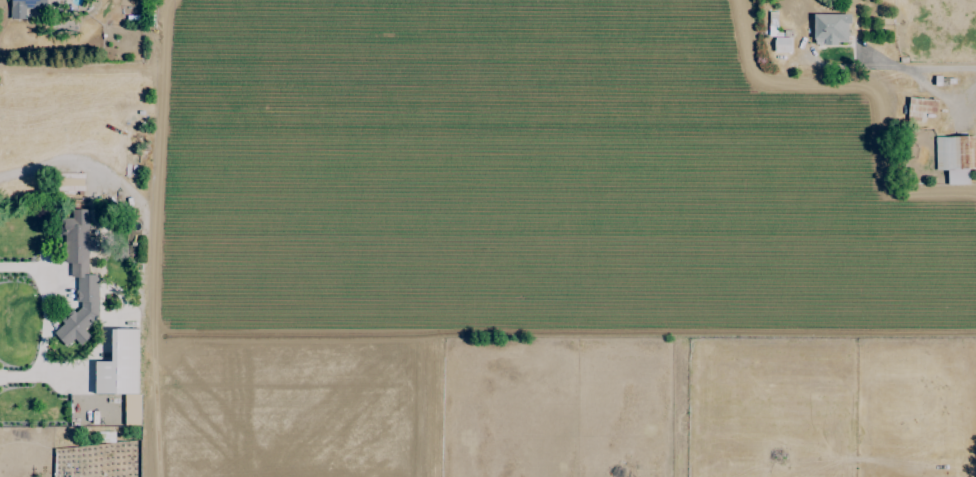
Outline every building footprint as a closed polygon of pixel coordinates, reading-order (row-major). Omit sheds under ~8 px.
[(25,20),(25,8),(46,8),(46,0),(10,0),(10,20),(25,20)] [(848,15),(813,14),(813,44),(848,44),(848,15)] [(791,38),(774,37),(773,52),(790,52),(791,38)] [(906,120),(922,122),(923,113),(935,115),(936,101),(909,98),(906,120)] [(935,171),(946,171),(947,185),(968,184),(968,169),(975,169),(975,160),(975,136),(934,137),(935,171)] [(81,310),(61,316),(61,329),(56,330),(61,345),(76,341),(77,343),(89,340),(84,326),(98,322),(97,281),(95,274),(87,274),(87,253),(96,250),(96,236),(88,236),(88,210),(71,210),(71,217),(62,217),(62,237),(64,242),(64,263),(70,263),(70,278),(77,278),(77,296),(81,310)] [(137,394),(137,329),(111,329),(110,362),(94,361),(94,394),(137,394)]
